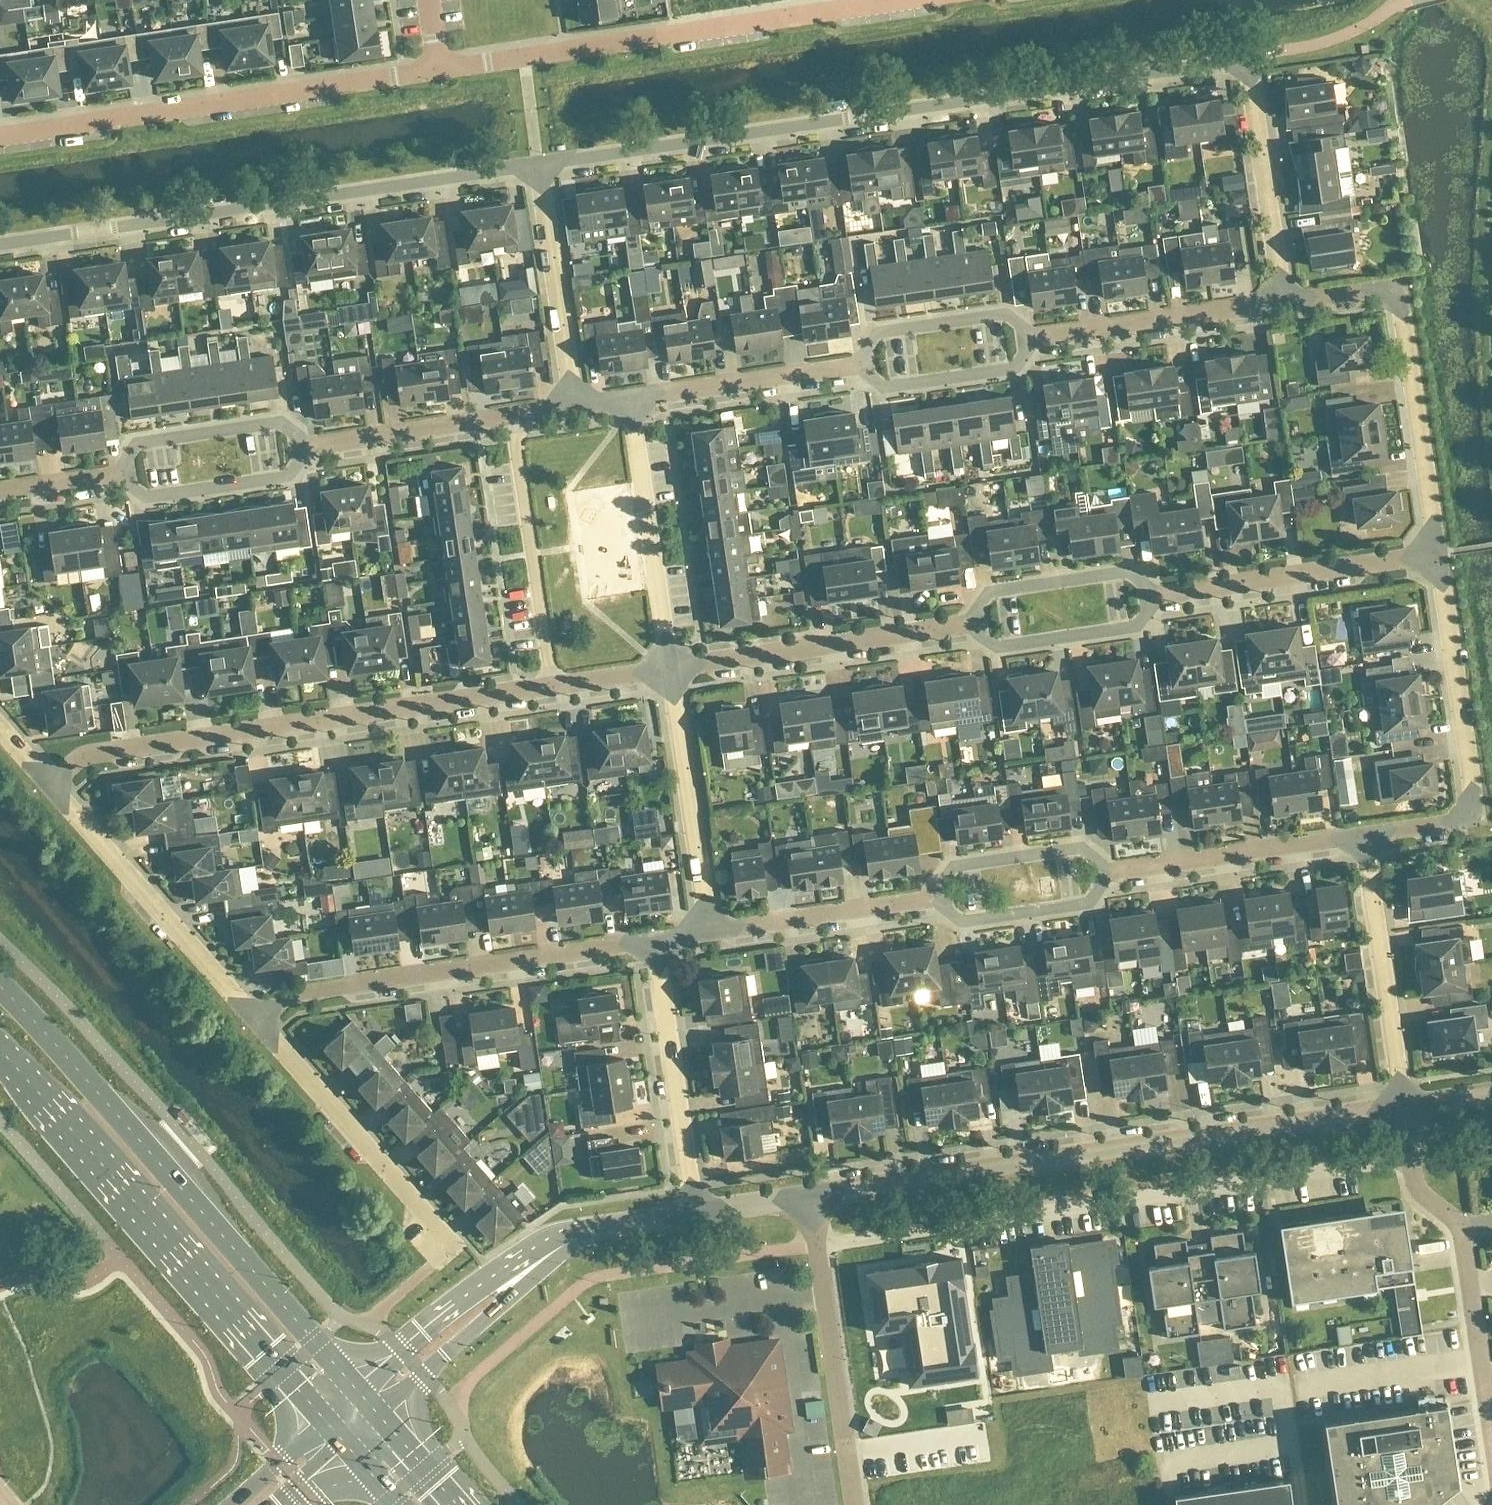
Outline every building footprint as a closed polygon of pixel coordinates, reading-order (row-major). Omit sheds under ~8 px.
[(18,2),(19,10),(31,8),(30,0),(18,2)] [(334,17),(371,12),(370,0),(331,0),(334,17)] [(448,30),(465,29),(463,0),(446,0),(448,30)] [(578,3),(581,25),(600,22),(600,25),(614,23),(614,20),(621,19),(618,0),(599,0),(578,3)] [(19,10),(18,2),(6,4),(7,12),(19,10)] [(388,6),(373,9),(376,27),(391,24),(388,6)] [(283,13),(284,25),(293,24),(291,12),(283,13)] [(334,17),(337,39),(374,33),(371,12),(334,17)] [(282,39),(278,14),(243,19),(250,66),(259,65),(260,69),(272,67),(272,63),(273,63),(270,41),(282,39)] [(240,68),(250,66),(243,19),(207,25),(210,50),(223,48),(226,70),(228,70),(228,73),(241,71),(240,68)] [(293,24),(284,25),(286,37),(295,36),(293,24)] [(207,25),(171,30),(179,77),(202,74),(199,52),(210,50),(207,25)] [(155,81),(179,77),(171,30),(136,35),(140,61),(152,59),(155,81)] [(377,32),(374,33),(337,39),(332,39),(336,62),(380,55),(377,32)] [(136,35),(100,41),(107,88),(117,86),(117,90),(130,88),(129,85),(131,84),(127,63),(140,61),(136,35)] [(98,89),(107,88),(100,41),(78,44),(77,39),(64,42),(64,46),(68,72),(81,70),(84,91),(86,91),(86,95),(98,93),(98,89)] [(58,99),(58,95),(60,95),(56,73),(68,72),(64,46),(64,42),(47,44),(48,49),(29,52),(36,99),(45,97),(46,101),(58,99)] [(301,45),(288,47),(291,69),(304,67),(301,45)] [(0,56),(0,82),(9,81),(13,102),(14,102),(15,105),(27,104),(27,100),(36,99),(29,52),(0,56)] [(1294,118),(1304,117),(1306,129),(1309,129),(1311,140),(1340,136),(1345,135),(1343,123),(1346,123),(1344,110),(1335,112),(1331,84),(1326,85),(1325,79),(1302,82),(1303,88),(1286,91),(1288,107),(1292,106),(1294,118)] [(1241,150),(1236,121),(1222,123),(1218,101),(1209,102),(1207,102),(1207,100),(1195,99),(1193,100),(1199,142),(1212,140),(1215,154),(1241,150)] [(1199,142),(1193,100),(1191,100),(1180,104),(1181,106),(1169,108),(1173,130),(1161,132),(1165,161),(1188,158),(1186,144),(1199,142)] [(1126,112),(1114,111),(1112,112),(1119,154),(1132,152),(1134,166),(1157,162),(1153,133),(1141,135),(1138,113),(1128,114),(1126,114),(1126,112)] [(1119,154),(1112,112),(1111,112),(1100,116),(1100,118),(1098,118),(1098,119),(1089,120),(1092,142),(1080,144),(1084,169),(1096,167),(1095,157),(1119,154)] [(1034,123),(1032,124),(1039,175),(1076,170),(1072,145),(1060,147),(1057,125),(1046,126),(1045,124),(1034,123)] [(1019,128),(1019,130),(1018,130),(1018,131),(1008,132),(1011,154),(996,156),(999,181),(1039,175),(1032,124),(1030,124),(1019,128)] [(953,135),(951,136),(957,178),(981,174),(983,188),(996,186),(991,157),(980,159),(976,137),(967,138),(966,138),(965,138),(965,136),(953,135)] [(1301,166),(1297,167),(1299,179),(1351,171),(1345,135),(1340,136),(1311,140),(1305,141),(1307,153),(1299,155),(1301,166)] [(957,178),(951,136),(949,136),(938,140),(938,142),(937,142),(927,144),(930,166),(919,168),(923,197),(935,195),(933,181),(957,178)] [(877,189),(890,188),(892,202),(915,198),(911,169),(899,171),(896,149),(884,150),(884,148),(872,147),(870,148),(877,189)] [(850,178),(838,180),(842,204),(865,201),(863,191),(877,189),(870,148),(868,148),(857,151),(858,154),(846,156),(850,178)] [(808,211),(842,205),(842,204),(838,180),(826,181),(823,160),(818,160),(813,157),(800,159),(807,208),(808,211)] [(795,210),(807,208),(800,159),(787,161),(783,165),(778,166),(781,188),(770,189),(774,216),(795,212),(795,210)] [(751,170),(746,167),(733,169),(733,173),(739,208),(740,218),(752,216),(753,219),(774,216),(770,189),(759,191),(756,169),(751,170)] [(714,198),(703,199),(706,223),(740,218),(739,208),(733,173),(733,169),(719,171),(716,175),(711,176),(714,198)] [(1320,201),(1322,213),(1351,209),(1349,196),(1354,195),(1351,171),(1299,179),(1301,192),(1305,191),(1306,203),(1320,201)] [(703,199),(692,201),(689,180),(683,180),(679,177),(665,179),(671,218),(673,228),(706,223),(703,199)] [(673,228),(671,218),(665,179),(652,181),(649,186),(643,186),(647,208),(636,209),(639,236),(661,232),(660,230),(673,228)] [(616,190),(611,187),(598,189),(606,241),(639,236),(636,209),(624,211),(621,190),(616,190)] [(572,246),(606,241),(598,189),(585,191),(581,196),(576,196),(579,218),(568,219),(572,246)] [(1232,195),(1234,207),(1248,204),(1245,192),(1232,195)] [(487,210),(492,247),(505,245),(507,255),(532,251),(528,226),(514,228),(511,206),(487,210)] [(480,258),(479,249),(492,247),(487,210),(462,213),(465,235),(453,237),(458,267),(470,265),(469,260),(480,258)] [(406,222),(411,259),(436,255),(438,270),(450,268),(445,238),(434,240),(430,218),(406,222)] [(1349,234),(1358,233),(1356,220),(1316,226),(1318,238),(1312,239),(1314,252),(1310,252),(1312,268),(1325,266),(1326,272),(1349,269),(1348,263),(1353,262),(1349,234)] [(400,275),(398,261),(411,259),(406,222),(381,225),(385,247),(373,249),(377,279),(400,275)] [(1202,234),(1210,283),(1218,282),(1219,286),(1235,284),(1231,259),(1243,257),(1239,228),(1217,231),(1217,226),(1202,228),(1202,234)] [(353,252),(350,230),(325,234),(332,280),(368,275),(365,250),(353,252)] [(958,257),(963,295),(995,291),(994,290),(988,251),(965,254),(962,231),(951,233),(955,256),(955,257),(958,257)] [(846,265),(847,233),(828,233),(827,265),(846,265)] [(296,286),(332,280),(325,234),(301,237),(304,259),(292,261),(296,286)] [(1202,234),(1162,240),(1166,268),(1182,266),(1185,286),(1186,291),(1202,289),(1201,284),(1210,283),(1202,234)] [(928,261),(934,300),(963,295),(958,257),(955,257),(955,256),(936,259),(933,236),(922,237),(926,260),(926,262),(928,261)] [(899,266),(904,304),(934,300),(928,261),(926,262),(926,260),(907,263),(903,240),(893,241),(896,264),(896,266),(899,266)] [(272,264),(269,242),(245,246),(251,292),(288,287),(284,262),(272,264)] [(896,266),(896,264),(877,267),(874,244),(863,245),(867,270),(870,270),(875,307),(874,307),(874,308),(904,304),(899,266),(896,266)] [(211,273),(215,298),(251,292),(245,246),(220,249),(223,271),(211,273)] [(1147,293),(1144,272),(1157,270),(1153,246),(1118,251),(1120,261),(1125,296),(1147,293)] [(1082,252),(1083,256),(1087,281),(1100,279),(1103,299),(1125,296),(1120,261),(1109,262),(1107,248),(1082,252)] [(172,257),(177,294),(201,290),(203,300),(215,298),(211,273),(199,274),(196,253),(172,257)] [(742,254),(730,256),(732,269),(744,267),(742,254)] [(1029,287),(1032,310),(1054,306),(1048,262),(1047,254),(1008,260),(1012,289),(1029,287)] [(1077,303),(1074,282),(1087,281),(1083,256),(1048,262),(1054,306),(1077,303)] [(138,283),(142,309),(143,313),(155,311),(154,307),(179,303),(177,294),(172,257),(147,260),(150,282),(138,283)] [(691,264),(695,288),(714,285),(710,261),(691,264)] [(123,264),(99,267),(106,314),(142,309),(138,283),(127,285),(126,280),(123,264)] [(78,292),(66,294),(69,319),(106,314),(99,267),(74,271),(75,276),(78,292)] [(834,287),(819,289),(821,302),(827,340),(850,337),(848,326),(844,299),(855,297),(851,274),(837,276),(834,287)] [(39,329),(62,325),(58,296),(46,297),(43,276),(18,279),(24,317),(37,315),(39,329)] [(11,319),(24,317),(18,279),(0,282),(0,335),(13,333),(11,319)] [(498,286),(501,303),(538,297),(535,281),(522,283),(498,286)] [(796,286),(784,288),(787,307),(788,312),(799,311),(803,335),(804,344),(827,340),(821,302),(819,289),(807,291),(797,292),(796,286)] [(788,312),(787,307),(784,288),(772,290),(773,296),(763,298),(765,311),(754,313),(760,351),(783,347),(777,314),(788,312)] [(639,325),(651,323),(650,319),(647,295),(631,298),(635,322),(635,325),(639,325)] [(737,355),(760,351),(754,313),(751,296),(739,297),(742,315),(731,316),(737,355)] [(686,323),(692,362),(715,358),(709,321),(715,320),(712,302),(701,304),(697,318),(698,321),(686,323)] [(669,365),(692,362),(686,323),(685,314),(650,319),(651,323),(652,329),(655,344),(665,343),(669,365)] [(598,351),(601,376),(624,372),(618,334),(617,321),(583,326),(587,353),(598,351)] [(635,322),(617,325),(618,334),(624,372),(648,369),(646,359),(641,330),(639,331),(639,325),(635,325),(635,322)] [(531,369),(531,363),(542,362),(540,343),(538,333),(515,336),(502,338),(502,343),(509,387),(518,386),(518,391),(534,389),(531,369)] [(1374,365),(1372,349),(1368,349),(1367,339),(1345,342),(1344,337),(1326,340),(1329,360),(1315,363),(1318,388),(1350,383),(1348,369),(1374,365)] [(247,402),(279,397),(279,396),(278,396),(273,357),(250,361),(246,338),(236,339),(239,362),(239,364),(242,363),(247,402)] [(213,368),(218,406),(247,402),(242,363),(239,364),(239,362),(220,365),(217,342),(207,344),(210,367),(210,368),(213,368)] [(485,396),(501,394),(500,389),(509,387),(502,343),(478,346),(466,348),(470,372),(481,371),(484,390),(485,396)] [(218,406),(213,368),(210,368),(210,367),(191,370),(188,346),(177,348),(181,371),(181,372),(184,372),(189,411),(218,406)] [(454,350),(418,355),(419,365),(424,400),(433,399),(434,404),(450,401),(449,396),(446,376),(458,374),(454,350)] [(181,372),(181,371),(162,374),(159,351),(148,352),(152,375),(152,377),(154,376),(160,415),(189,411),(184,372),(181,372)] [(152,377),(152,375),(133,378),(129,355),(115,357),(118,382),(125,381),(127,394),(123,395),(127,418),(126,419),(126,420),(160,415),(154,376),(152,377)] [(1236,405),(1272,400),(1268,375),(1257,377),(1253,355),(1244,356),(1229,358),(1236,405)] [(334,377),(340,413),(348,411),(349,416),(365,414),(361,389),(373,387),(369,357),(332,362),(334,377)] [(1208,384),(1196,386),(1200,415),(1212,413),(1212,409),(1236,405),(1229,358),(1214,360),(1204,362),(1207,379),(1208,384)] [(424,400),(419,365),(395,368),(393,359),(381,361),(385,385),(397,383),(401,409),(416,406),(416,401),(424,400)] [(332,419),(331,414),(340,413),(334,377),(324,379),(323,373),(316,366),(296,369),(300,398),(312,396),(316,421),(332,419)] [(1156,422),(1192,416),(1188,387),(1176,389),(1173,367),(1163,368),(1148,370),(1154,408),(1156,422)] [(1133,372),(1124,374),(1127,396),(1115,398),(1119,422),(1131,421),(1129,411),(1154,408),(1148,370),(1133,372)] [(1087,427),(1088,432),(1111,428),(1107,399),(1095,401),(1092,379),(1067,382),(1074,426),(1074,429),(1087,427)] [(1074,426),(1067,382),(1043,386),(1046,408),(1034,410),(1039,441),(1063,438),(1062,428),(1074,426)] [(112,396),(88,400),(77,401),(84,451),(106,447),(103,426),(116,425),(112,396)] [(1352,397),(1325,401),(1330,438),(1384,430),(1382,416),(1378,417),(1377,406),(1354,409),(1352,397)] [(989,440),(989,442),(1008,439),(1011,462),(1022,460),(1018,436),(1016,436),(1010,399),(1011,399),(1011,398),(981,402),(987,440),(989,440)] [(62,454),(84,451),(77,401),(42,406),(46,435),(59,433),(62,454)] [(960,445),(960,446),(979,443),(982,466),(993,465),(989,442),(989,440),(987,440),(981,402),(951,406),(957,445),(960,445)] [(33,437),(46,435),(42,406),(17,410),(19,420),(8,422),(14,461),(36,458),(33,437)] [(957,445),(951,406),(922,411),(928,449),(930,449),(931,450),(949,447),(953,471),(963,469),(960,446),(960,445),(957,445)] [(928,449),(922,411),(891,415),(891,417),(892,417),(897,455),(920,452),(924,475),(934,473),(931,450),(930,449),(928,449)] [(799,471),(791,472),(793,486),(815,483),(813,469),(835,466),(827,413),(814,417),(815,420),(804,422),(806,435),(807,444),(795,445),(799,471)] [(872,461),(868,435),(856,436),(852,414),(842,416),(841,413),(827,413),(835,466),(872,461)] [(14,461),(8,422),(0,423),(0,463),(14,461)] [(694,456),(725,451),(725,452),(738,450),(735,427),(712,431),(712,428),(700,430),(700,432),(691,434),(694,456)] [(1238,430),(1223,432),(1225,449),(1240,447),(1238,430)] [(1382,444),(1386,443),(1384,430),(1330,438),(1326,438),(1331,475),(1363,471),(1361,458),(1384,455),(1382,444)] [(764,446),(771,445),(780,443),(779,431),(762,434),(764,446)] [(771,445),(773,457),(782,455),(780,443),(771,445)] [(795,445),(787,446),(791,472),(799,471),(795,445)] [(694,456),(697,477),(728,473),(741,471),(738,450),(725,452),(725,451),(694,456)] [(743,463),(744,477),(764,476),(764,462),(743,463)] [(434,495),(465,490),(462,468),(452,469),(452,467),(440,469),(440,471),(416,475),(420,497),(427,496),(434,495)] [(66,470),(67,480),(85,478),(84,468),(66,470)] [(728,473),(697,477),(701,499),(731,494),(731,493),(736,493),(741,492),(739,480),(743,480),(741,471),(728,473)] [(787,486),(785,474),(776,475),(778,487),(787,486)] [(1252,499),(1258,539),(1282,535),(1278,507),(1293,505),(1290,481),(1273,483),(1275,496),(1252,499)] [(1196,511),(1172,514),(1177,551),(1202,547),(1199,522),(1214,520),(1210,496),(1208,484),(1193,487),(1196,511)] [(1358,527),(1375,524),(1375,529),(1389,527),(1388,522),(1398,521),(1396,511),(1400,510),(1397,494),(1371,498),(1369,484),(1342,488),(1345,513),(1356,511),(1358,527)] [(368,486),(345,490),(351,529),(353,541),(389,536),(385,512),(372,514),(368,486)] [(778,487),(779,499),(789,498),(787,486),(778,487)] [(388,489),(390,501),(399,500),(397,488),(388,489)] [(923,506),(937,504),(938,509),(965,505),(962,488),(922,494),(923,506)] [(331,545),(329,533),(351,529),(345,490),(322,493),(326,521),(313,523),(316,547),(331,545)] [(430,517),(433,517),(468,511),(465,490),(434,495),(427,496),(430,517)] [(1258,539),(1252,499),(1250,490),(1210,496),(1214,520),(1214,523),(1224,522),(1228,524),(1230,524),(1232,543),(1258,539)] [(736,493),(731,493),(731,494),(701,499),(704,520),(739,515),(739,514),(736,493)] [(1075,506),(1053,509),(1057,538),(1058,543),(1070,541),(1072,557),(1096,553),(1090,519),(1089,509),(1087,495),(1087,493),(1074,495),(1075,506)] [(1154,496),(1128,499),(1133,527),(1134,535),(1145,533),(1145,535),(1148,537),(1150,537),(1152,554),(1177,551),(1172,514),(1157,516),(1154,496)] [(1116,529),(1133,527),(1128,499),(1111,502),(1111,506),(1089,509),(1096,553),(1119,550),(1116,529)] [(399,500),(390,501),(392,513),(401,512),(399,500)] [(295,526),(292,504),(268,508),(273,543),(275,553),(299,549),(299,550),(312,548),(308,524),(295,526)] [(275,553),(273,543),(268,508),(244,512),(250,546),(249,546),(251,556),(275,553)] [(436,538),(471,533),(468,511),(433,517),(436,538)] [(814,522),(813,511),(799,513),(800,524),(814,522)] [(1020,519),(1008,521),(1015,565),(1039,562),(1036,542),(1047,540),(1043,511),(1020,514),(1020,519)] [(244,512),(221,515),(226,550),(249,546),(250,546),(244,512)] [(704,520),(707,541),(751,535),(748,513),(739,514),(739,515),(704,520)] [(197,519),(202,553),(226,550),(221,515),(197,519)] [(800,528),(798,516),(789,517),(791,529),(800,528)] [(984,516),(966,519),(971,551),(972,551),(972,549),(989,546),(992,569),(1015,565),(1008,521),(985,524),(984,516)] [(174,522),(179,557),(202,553),(197,519),(174,522)] [(950,519),(925,519),(925,531),(950,530),(950,519)] [(152,544),(140,546),(144,573),(180,567),(179,557),(174,522),(149,526),(152,544)] [(80,569),(73,525),(60,529),(61,532),(50,534),(53,556),(41,558),(44,584),(57,582),(56,573),(80,569)] [(87,525),(73,525),(80,569),(103,566),(105,579),(122,576),(118,546),(102,549),(98,527),(87,528),(87,525)] [(791,529),(792,541),(801,540),(800,528),(791,529)] [(404,531),(395,532),(396,544),(405,543),(404,531)] [(436,538),(439,560),(444,559),(474,554),(471,533),(436,538)] [(707,541),(710,563),(757,556),(757,555),(751,556),(748,536),(751,535),(707,541)] [(923,589),(935,587),(928,541),(928,537),(891,542),(895,572),(908,570),(910,586),(922,585),(923,589)] [(928,541),(935,587),(948,585),(947,581),(959,579),(953,537),(928,541)] [(845,550),(853,599),(865,597),(865,593),(876,592),(873,573),(886,571),(882,546),(869,548),(869,546),(845,550)] [(845,550),(804,556),(803,556),(809,591),(826,588),(828,599),(839,597),(840,601),(853,599),(845,550)] [(447,580),(478,575),(474,554),(444,559),(447,579),(447,580)] [(713,584),(749,579),(749,578),(747,566),(759,564),(757,556),(710,563),(713,584)] [(799,571),(798,559),(789,561),(790,573),(799,571)] [(790,573),(792,585),(801,583),(799,571),(790,573)] [(292,583),(291,573),(278,575),(279,585),(292,583)] [(395,576),(396,588),(405,586),(404,574),(395,576)] [(279,585),(278,575),(265,577),(266,587),(279,585)] [(444,589),(446,603),(450,602),(450,601),(481,597),(478,575),(447,580),(447,579),(442,580),(433,582),(434,587),(438,590),(444,589)] [(330,606),(345,603),(341,577),(325,580),(330,606)] [(717,605),(747,601),(757,599),(754,577),(749,578),(749,579),(713,584),(717,605)] [(246,595),(246,594),(245,585),(230,587),(231,597),(246,595)] [(398,600),(407,598),(405,586),(396,588),(398,600)] [(184,589),(185,599),(198,597),(197,587),(184,589)] [(215,589),(216,594),(216,599),(231,597),(230,587),(215,589)] [(803,593),(794,594),(795,606),(805,605),(803,593)] [(454,623),(484,618),(481,597),(450,601),(450,602),(454,623)] [(757,599),(747,601),(717,605),(720,628),(729,626),(730,629),(741,627),(741,624),(760,621),(757,599)] [(10,620),(9,609),(0,610),(0,622),(10,620)] [(1413,620),(1411,609),(1371,615),(1374,631),(1359,633),(1362,656),(1394,651),(1392,639),(1419,635),(1416,619),(1413,620)] [(329,624),(333,648),(345,646),(349,674),(373,670),(367,631),(353,633),(352,629),(346,622),(342,622),(340,610),(328,612),(329,624)] [(404,637),(401,614),(365,619),(367,631),(373,670),(396,667),(392,639),(404,637)] [(407,617),(409,629),(418,628),(416,616),(407,617)] [(449,645),(487,639),(484,618),(454,623),(446,624),(449,645)] [(0,622),(0,655),(49,648),(45,627),(14,631),(12,620),(10,620),(0,622)] [(296,641),(301,681),(312,679),(313,683),(326,682),(321,650),(333,648),(329,624),(308,627),(309,639),(296,641)] [(411,641),(420,640),(418,628),(409,629),(411,641)] [(1271,632),(1279,683),(1304,680),(1305,688),(1320,685),(1316,654),(1300,656),(1296,628),(1271,632)] [(1281,697),(1279,683),(1271,632),(1246,636),(1250,663),(1237,665),(1241,689),(1244,689),(1245,696),(1263,693),(1264,700),(1281,697)] [(258,635),(262,658),(273,657),(278,685),(301,681),(296,641),(272,645),(270,633),(258,635)] [(187,645),(190,669),(202,667),(206,695),(230,692),(223,640),(200,643),(199,634),(185,635),(187,645)] [(258,635),(246,637),(223,640),(230,692),(254,688),(250,660),(262,658),(258,635)] [(1191,640),(1197,683),(1211,681),(1213,695),(1237,692),(1233,666),(1220,668),(1216,640),(1207,641),(1207,637),(1191,640)] [(449,668),(460,666),(469,665),(470,667),(481,665),(481,663),(490,662),(487,639),(449,645),(446,646),(449,668)] [(1199,697),(1197,683),(1191,640),(1174,642),(1175,646),(1166,648),(1169,665),(1167,666),(1165,669),(1165,671),(1154,672),(1159,703),(1199,697)] [(167,660),(153,662),(159,702),(183,699),(179,671),(190,669),(187,645),(165,649),(167,660)] [(54,680),(49,648),(0,655),(0,677),(28,672),(30,684),(54,680)] [(429,671),(426,649),(413,651),(416,673),(429,671)] [(135,706),(159,702),(153,662),(140,665),(138,653),(116,656),(119,680),(131,678),(135,706)] [(1118,705),(1118,704),(1131,703),(1133,714),(1155,711),(1152,688),(1140,689),(1136,661),(1112,665),(1118,705)] [(1118,705),(1112,665),(1101,667),(1101,663),(1087,664),(1092,696),(1076,699),(1081,730),(1097,728),(1096,720),(1120,716),(1118,704),(1118,705)] [(1376,693),(1379,692),(1381,707),(1424,701),(1422,687),(1419,687),(1417,677),(1394,680),(1392,666),(1365,670),(1367,685),(1368,684),(1368,687),(1376,693)] [(1032,677),(1038,717),(1051,715),(1053,726),(1063,725),(1065,735),(1077,733),(1072,699),(1060,701),(1056,673),(1032,677)] [(1038,717),(1032,677),(1021,678),(1021,674),(1008,676),(1012,708),(1000,710),(1004,734),(1026,730),(1025,719),(1038,717)] [(955,719),(948,675),(935,678),(936,682),(925,683),(928,706),(916,707),(920,733),(942,730),(941,721),(955,719)] [(948,675),(955,719),(956,728),(993,722),(989,696),(977,698),(973,676),(962,678),(962,675),(948,675)] [(82,709),(92,708),(89,686),(55,691),(54,680),(30,684),(32,698),(33,698),(32,695),(43,693),(47,714),(82,709)] [(920,733),(916,707),(904,709),(901,687),(890,689),(889,685),(876,686),(882,729),(896,727),(897,736),(920,733)] [(882,729),(876,686),(863,689),(863,693),(852,694),(856,716),(844,718),(847,744),(860,742),(860,746),(882,743),(882,744),(883,744),(881,730),(882,729)] [(810,740),(803,696),(790,700),(791,703),(780,705),(783,727),(771,729),(775,755),(787,753),(786,744),(810,740)] [(847,744),(844,718),(832,720),(828,698),(817,699),(817,696),(803,696),(810,740),(811,749),(847,744)] [(1373,723),(1374,733),(1376,745),(1403,741),(1401,729),(1425,726),(1423,715),(1426,714),(1424,701),(1381,707),(1373,708),(1375,723),(1373,723)] [(123,712),(122,703),(110,705),(111,714),(123,712)] [(717,748),(721,748),(725,771),(744,768),(742,758),(765,755),(762,729),(750,731),(747,710),(741,711),(740,707),(722,707),(722,714),(716,714),(719,731),(714,732),(717,748)] [(82,709),(47,714),(50,735),(95,728),(92,708),(82,709)] [(1249,728),(1272,726),(1271,714),(1249,715),(1249,728)] [(623,725),(624,728),(619,729),(624,766),(625,766),(638,764),(639,774),(651,772),(644,725),(639,726),(638,723),(623,725)] [(626,776),(625,766),(624,766),(619,729),(614,730),(613,727),(598,729),(599,732),(593,733),(596,754),(584,756),(588,781),(626,776)] [(545,788),(582,782),(579,757),(567,759),(564,737),(558,738),(557,735),(542,737),(543,740),(538,741),(545,788)] [(545,788),(538,741),(533,742),(532,738),(517,741),(518,744),(512,745),(515,766),(503,768),(507,793),(545,788)] [(457,753),(463,790),(465,800),(502,794),(498,769),(486,771),(483,749),(477,750),(477,747),(461,749),(462,752),(457,753)] [(465,800),(463,790),(457,753),(452,754),(452,751),(437,753),(437,756),(431,757),(435,779),(423,780),(426,805),(465,800)] [(1292,775),(1298,810),(1307,809),(1307,814),(1323,812),(1319,786),(1331,784),(1327,755),(1303,759),(1306,773),(1292,775)] [(1407,757),(1374,762),(1378,785),(1381,804),(1397,802),(1396,798),(1435,793),(1433,782),(1437,782),(1434,766),(1424,767),(1409,769),(1407,757)] [(402,761),(396,762),(396,759),(381,761),(381,764),(376,765),(382,802),(381,802),(383,812),(421,806),(417,781),(405,783),(402,761)] [(354,791),(342,792),(346,822),(383,817),(383,812),(381,802),(382,802),(376,765),(371,766),(371,763),(356,765),(356,768),(351,769),(353,785),(354,791)] [(252,790),(248,765),(234,768),(238,792),(252,790)] [(1298,810),(1292,775),(1268,779),(1267,769),(1255,771),(1258,795),(1270,793),(1274,819),(1290,816),(1289,812),(1298,810)] [(316,774),(315,771),(300,773),(301,776),(296,777),(303,824),(340,818),(337,793),(325,795),(321,773),(316,774)] [(1042,789),(1048,830),(1070,827),(1066,802),(1079,800),(1075,772),(1062,774),(1063,786),(1042,789)] [(1212,787),(1217,822),(1226,821),(1227,826),(1242,823),(1238,798),(1250,796),(1247,772),(1223,776),(1225,785),(1212,787)] [(1208,824),(1217,822),(1212,787),(1210,773),(1169,779),(1174,808),(1189,806),(1193,831),(1209,829),(1208,824)] [(277,828),(303,824),(296,777),(291,778),(290,775),(275,777),(276,780),(270,781),(273,803),(259,805),(263,834),(278,832),(277,828)] [(160,779),(107,787),(110,802),(116,802),(117,812),(127,811),(127,810),(164,804),(170,803),(182,801),(179,777),(160,780),(160,779)] [(950,778),(936,780),(938,794),(952,792),(950,778)] [(1166,784),(1144,788),(1144,785),(1140,782),(1129,783),(1131,799),(1136,835),(1145,833),(1146,838),(1162,836),(1158,810),(1170,809),(1166,784)] [(1006,786),(1009,804),(1022,802),(1026,834),(1031,833),(1032,838),(1044,836),(1044,831),(1048,830),(1042,789),(1021,792),(1019,784),(1006,786)] [(995,796),(973,799),(979,840),(1001,837),(997,811),(1010,810),(1009,804),(1006,786),(993,788),(995,796)] [(1136,835),(1131,799),(1118,801),(1116,787),(1091,791),(1095,820),(1109,818),(1113,843),(1128,841),(1128,836),(1136,835)] [(957,843),(979,840),(973,799),(952,802),(951,794),(938,796),(941,819),(954,818),(957,843)] [(164,804),(127,810),(127,811),(129,825),(135,824),(137,835),(163,831),(165,843),(218,835),(215,817),(193,820),(194,826),(187,827),(174,829),(170,803),(164,804)] [(908,811),(910,820),(911,827),(887,831),(888,840),(894,875),(899,874),(900,878),(914,876),(913,872),(919,871),(915,849),(941,846),(935,807),(908,811)] [(635,841),(660,837),(659,825),(634,829),(635,841)] [(846,832),(810,837),(811,841),(812,851),(817,887),(842,883),(839,863),(851,861),(846,832)] [(894,875),(888,840),(876,842),(874,832),(851,836),(855,860),(867,858),(870,879),(894,875)] [(223,872),(218,835),(165,843),(169,870),(175,869),(177,880),(187,879),(187,878),(223,872)] [(813,887),(817,887),(812,851),(811,841),(786,845),(787,845),(774,847),(778,872),(790,870),(793,890),(798,889),(799,893),(813,891),(813,887)] [(774,872),(770,843),(757,845),(758,850),(731,854),(734,874),(730,874),(732,888),(736,888),(737,898),(747,897),(747,898),(756,896),(765,894),(762,874),(774,872)] [(225,911),(253,906),(251,893),(243,894),(239,869),(223,872),(187,878),(187,879),(189,893),(195,892),(196,903),(223,899),(225,911)] [(573,874),(575,886),(581,921),(591,920),(591,923),(604,921),(600,898),(612,896),(609,872),(608,869),(573,874)] [(621,870),(609,872),(612,896),(624,894),(627,915),(649,912),(644,876),(622,879),(621,870)] [(1443,875),(1443,870),(1420,873),(1421,879),(1407,881),(1410,897),(1414,896),(1415,908),(1421,907),(1423,922),(1464,916),(1462,901),(1467,900),(1463,875),(1449,877),(1449,875),(1443,875)] [(666,873),(644,876),(649,912),(671,908),(666,873)] [(552,880),(540,882),(544,906),(555,904),(558,925),(581,921),(575,886),(554,890),(552,880)] [(518,895),(507,897),(513,932),(535,928),(532,908),(544,906),(540,882),(517,885),(518,895)] [(471,886),(475,916),(487,914),(490,935),(513,932),(507,897),(497,898),(495,889),(484,890),(483,884),(471,886)] [(450,905),(439,907),(444,942),(467,939),(464,918),(475,916),(471,886),(453,889),(448,895),(450,905)] [(1308,919),(1311,943),(1333,940),(1331,928),(1348,925),(1342,887),(1316,890),(1320,917),(1308,919)] [(1271,897),(1266,898),(1272,937),(1284,935),(1285,947),(1295,945),(1296,953),(1308,951),(1304,920),(1292,922),(1288,895),(1284,895),(1284,892),(1270,894),(1271,897)] [(419,925),(422,945),(444,942),(439,907),(428,908),(426,894),(403,897),(404,901),(407,926),(419,925)] [(1248,928),(1236,930),(1240,953),(1273,948),(1272,937),(1266,898),(1261,899),(1261,895),(1247,897),(1248,901),(1244,901),(1248,928)] [(370,907),(377,952),(399,949),(396,928),(407,926),(404,901),(392,903),(392,904),(370,907)] [(1204,907),(1199,908),(1204,947),(1226,943),(1229,963),(1241,961),(1240,953),(1236,930),(1225,932),(1221,905),(1217,905),(1217,902),(1203,904),(1204,907)] [(273,942),(273,941),(268,904),(253,906),(225,911),(229,938),(235,937),(236,948),(246,947),(246,946),(273,942)] [(1181,938),(1169,940),(1174,971),(1186,970),(1183,950),(1204,947),(1199,908),(1194,909),(1194,905),(1180,907),(1181,911),(1177,911),(1181,938)] [(340,936),(351,935),(355,955),(377,952),(370,907),(336,912),(340,936)] [(1136,917),(1132,918),(1137,957),(1139,968),(1160,965),(1162,973),(1174,971),(1169,940),(1157,942),(1153,915),(1151,915),(1151,912),(1136,914),(1136,917)] [(1104,961),(1106,973),(1118,972),(1116,960),(1137,957),(1132,918),(1110,921),(1114,948),(1102,950),(1104,961)] [(1415,956),(1414,972),(1460,965),(1472,963),(1469,940),(1464,941),(1462,927),(1439,930),(1441,943),(1417,946),(1418,956),(1415,956)] [(1105,973),(1106,973),(1104,961),(1091,963),(1087,938),(1082,938),(1082,934),(1069,936),(1069,940),(1065,941),(1072,982),(1073,990),(1107,985),(1105,973)] [(1044,944),(1048,971),(1035,973),(1039,999),(1062,996),(1060,984),(1072,982),(1065,941),(1061,942),(1061,937),(1048,939),(1048,943),(1044,944)] [(246,946),(246,947),(248,961),(254,960),(256,971),(282,967),(284,979),(285,979),(285,978),(308,975),(306,963),(293,964),(289,938),(273,941),(273,942),(246,946)] [(940,1008),(969,1004),(966,983),(963,963),(946,965),(947,974),(936,975),(932,944),(919,946),(919,950),(909,951),(914,991),(927,989),(929,1001),(939,1000),(940,1008)] [(1017,1003),(1039,999),(1035,973),(1022,975),(1018,948),(997,951),(1003,993),(1015,991),(1017,1003)] [(914,991),(909,951),(885,955),(889,983),(877,984),(881,1008),(903,1005),(901,993),(914,991)] [(979,981),(966,983),(969,1004),(970,1004),(971,1011),(984,1009),(982,996),(1003,993),(997,951),(975,955),(979,981)] [(832,963),(827,963),(832,1000),(834,1012),(859,1008),(859,1006),(871,1004),(868,979),(856,981),(855,976),(853,959),(847,960),(846,957),(831,959),(832,963)] [(832,1000),(827,963),(822,964),(821,961),(806,963),(807,966),(801,967),(804,989),(792,990),(796,1015),(819,1012),(818,1002),(832,1000)] [(331,963),(318,965),(320,977),(333,975),(331,963)] [(1460,965),(1414,972),(1419,986),(1423,985),(1424,995),(1448,992),(1450,1004),(1472,1001),(1470,987),(1464,988),(1460,965)] [(703,1013),(703,1014),(725,1011),(727,1025),(752,1021),(745,975),(723,979),(722,975),(711,977),(711,980),(698,982),(698,983),(698,985),(696,985),(696,997),(696,1001),(700,1012),(702,1011),(703,1013)] [(596,1023),(617,1020),(617,1016),(620,1011),(619,1003),(614,999),(614,995),(599,997),(594,994),(586,995),(583,1000),(578,1000),(581,1015),(555,1018),(559,1046),(598,1041),(596,1023)] [(788,1000),(775,1002),(777,1015),(790,1013),(788,1000)] [(1487,1028),(1484,1006),(1450,1011),(1452,1020),(1428,1024),(1433,1055),(1476,1049),(1473,1030),(1487,1028)] [(491,1013),(498,1054),(518,1051),(521,1071),(535,1069),(530,1035),(525,1035),(523,1027),(516,1029),(513,1010),(491,1013)] [(477,1065),(476,1057),(498,1054),(491,1013),(470,1016),(473,1042),(461,1043),(464,1067),(477,1065)] [(1365,1038),(1361,1013),(1322,1019),(1330,1071),(1344,1068),(1344,1067),(1355,1065),(1351,1040),(1365,1038)] [(1266,1018),(1252,1020),(1253,1029),(1228,1033),(1235,1084),(1250,1082),(1250,1081),(1261,1079),(1257,1054),(1271,1052),(1266,1018)] [(1282,1025),(1286,1050),(1300,1048),(1304,1073),(1314,1071),(1315,1073),(1330,1071),(1322,1019),(1282,1025)] [(347,1062),(360,1078),(383,1058),(395,1047),(385,1036),(373,1046),(352,1022),(335,1037),(336,1038),(325,1048),(341,1067),(347,1062)] [(786,1022),(762,1025),(765,1046),(789,1043),(786,1022)] [(763,1064),(757,1024),(732,1028),(734,1042),(709,1045),(711,1056),(709,1056),(711,1071),(763,1064)] [(1235,1084),(1228,1033),(1203,1037),(1202,1032),(1188,1034),(1192,1064),(1206,1062),(1209,1087),(1220,1085),(1221,1087),(1235,1084)] [(458,1064),(454,1040),(443,1042),(446,1066),(458,1064)] [(1141,1098),(1134,1047),(1108,1051),(1107,1041),(1093,1043),(1098,1078),(1112,1076),(1115,1100),(1126,1099),(1126,1101),(1141,1098)] [(1156,1094),(1167,1093),(1163,1068),(1177,1066),(1173,1041),(1134,1047),(1141,1098),(1156,1096),(1156,1094)] [(624,1066),(623,1060),(602,1064),(600,1050),(574,1054),(579,1091),(592,1089),(631,1083),(629,1069),(624,1066)] [(816,1051),(800,1054),(803,1071),(819,1068),(816,1051)] [(1040,1061),(1042,1070),(1041,1070),(1047,1112),(1062,1110),(1062,1108),(1073,1107),(1070,1090),(1077,1089),(1076,1081),(1083,1080),(1079,1055),(1040,1061)] [(380,1101),(404,1081),(383,1058),(360,1078),(364,1083),(359,1088),(375,1106),(381,1102),(380,1101)] [(1032,1113),(1032,1114),(1047,1112),(1041,1070),(1042,1070),(1040,1061),(1000,1067),(1004,1092),(1017,1090),(1021,1114),(1032,1113)] [(769,1103),(763,1064),(711,1071),(714,1086),(715,1086),(717,1097),(742,1093),(744,1107),(769,1103)] [(975,1096),(989,1094),(985,1069),(945,1075),(953,1126),(968,1124),(968,1122),(978,1121),(975,1096)] [(953,1126),(945,1075),(906,1081),(909,1106),(923,1104),(927,1128),(938,1127),(938,1128),(953,1126)] [(867,1096),(853,1098),(859,1140),(874,1138),(873,1136),(884,1135),(881,1110),(894,1108),(890,1078),(865,1082),(867,1096)] [(410,1135),(433,1115),(404,1081),(380,1101),(381,1102),(394,1117),(388,1121),(405,1140),(410,1135)] [(631,1083),(592,1089),(593,1099),(590,1103),(577,1105),(581,1129),(611,1125),(609,1111),(630,1108),(630,1103),(633,1098),(631,1083)] [(844,1142),(859,1140),(853,1098),(851,1089),(812,1094),(815,1120),(829,1118),(833,1142),(844,1141),(844,1142)] [(530,1098),(510,1115),(535,1142),(547,1131),(542,1096),(530,1098)] [(738,1162),(750,1160),(749,1157),(762,1155),(759,1136),(773,1134),(772,1121),(776,1121),(774,1106),(740,1111),(742,1125),(720,1129),(720,1130),(720,1131),(718,1132),(717,1143),(718,1147),(722,1158),(724,1158),(725,1159),(725,1160),(738,1158),(738,1162)] [(410,1135),(423,1150),(418,1155),(434,1174),(440,1169),(439,1169),(462,1148),(470,1142),(440,1108),(433,1115),(410,1135)] [(815,1135),(818,1153),(827,1152),(823,1133),(815,1135)] [(541,1175),(578,1163),(574,1149),(577,1148),(572,1135),(532,1148),(541,1175)] [(643,1164),(642,1156),(637,1153),(636,1149),(615,1152),(613,1138),(587,1142),(593,1180),(609,1178),(614,1181),(622,1180),(626,1175),(640,1173),(640,1169),(643,1164)] [(469,1202),(492,1182),(462,1148),(439,1169),(440,1169),(453,1184),(447,1189),(464,1208),(469,1203),(469,1202)] [(492,1182),(469,1202),(469,1203),(482,1218),(477,1223),(493,1241),(505,1231),(506,1233),(523,1218),(519,1213),(526,1208),(512,1192),(506,1198),(492,1182)] [(1365,1214),(1308,1222),(1309,1228),(1282,1232),(1286,1258),(1293,1257),(1296,1276),(1287,1277),(1291,1303),(1397,1287),(1404,1331),(1421,1329),(1411,1261),(1407,1262),(1402,1223),(1368,1228),(1365,1214)] [(1147,1268),(1153,1307),(1162,1306),(1167,1340),(1199,1335),(1195,1302),(1219,1299),(1223,1331),(1256,1327),(1251,1293),(1260,1292),(1254,1253),(1245,1254),(1242,1232),(1209,1237),(1212,1252),(1188,1256),(1186,1241),(1153,1246),(1156,1267),(1147,1268)] [(1029,1248),(1037,1297),(996,1303),(998,1314),(994,1314),(998,1341),(1011,1339),(1016,1369),(1026,1368),(1026,1372),(1049,1368),(1047,1354),(1081,1349),(1082,1353),(1104,1349),(1104,1345),(1114,1344),(1109,1314),(1116,1313),(1112,1290),(1109,1291),(1108,1283),(1111,1283),(1106,1245),(1069,1250),(1067,1242),(1029,1248)] [(966,1291),(961,1260),(936,1264),(936,1262),(913,1265),(914,1267),(865,1275),(874,1334),(900,1330),(909,1387),(978,1377),(974,1346),(972,1346),(963,1292),(966,1291)] [(976,1279),(988,1277),(987,1266),(975,1268),(976,1279)] [(1196,1344),(1200,1368),(1232,1363),(1229,1339),(1196,1344)] [(785,1427),(774,1347),(724,1354),(723,1346),(702,1349),(703,1357),(693,1359),(695,1367),(663,1371),(665,1384),(663,1384),(664,1391),(666,1391),(668,1404),(699,1399),(705,1439),(744,1433),(750,1473),(783,1468),(777,1428),(785,1427)] [(1125,1379),(1144,1377),(1141,1357),(1122,1360),(1125,1379)] [(1458,1487),(1446,1405),(1323,1424),(1335,1504),(1434,1504),(1458,1487)] [(970,1411),(958,1413),(960,1425),(972,1423),(970,1411)] [(1288,1481),(1174,1498),(1175,1504),(1292,1504),(1288,1481)]
